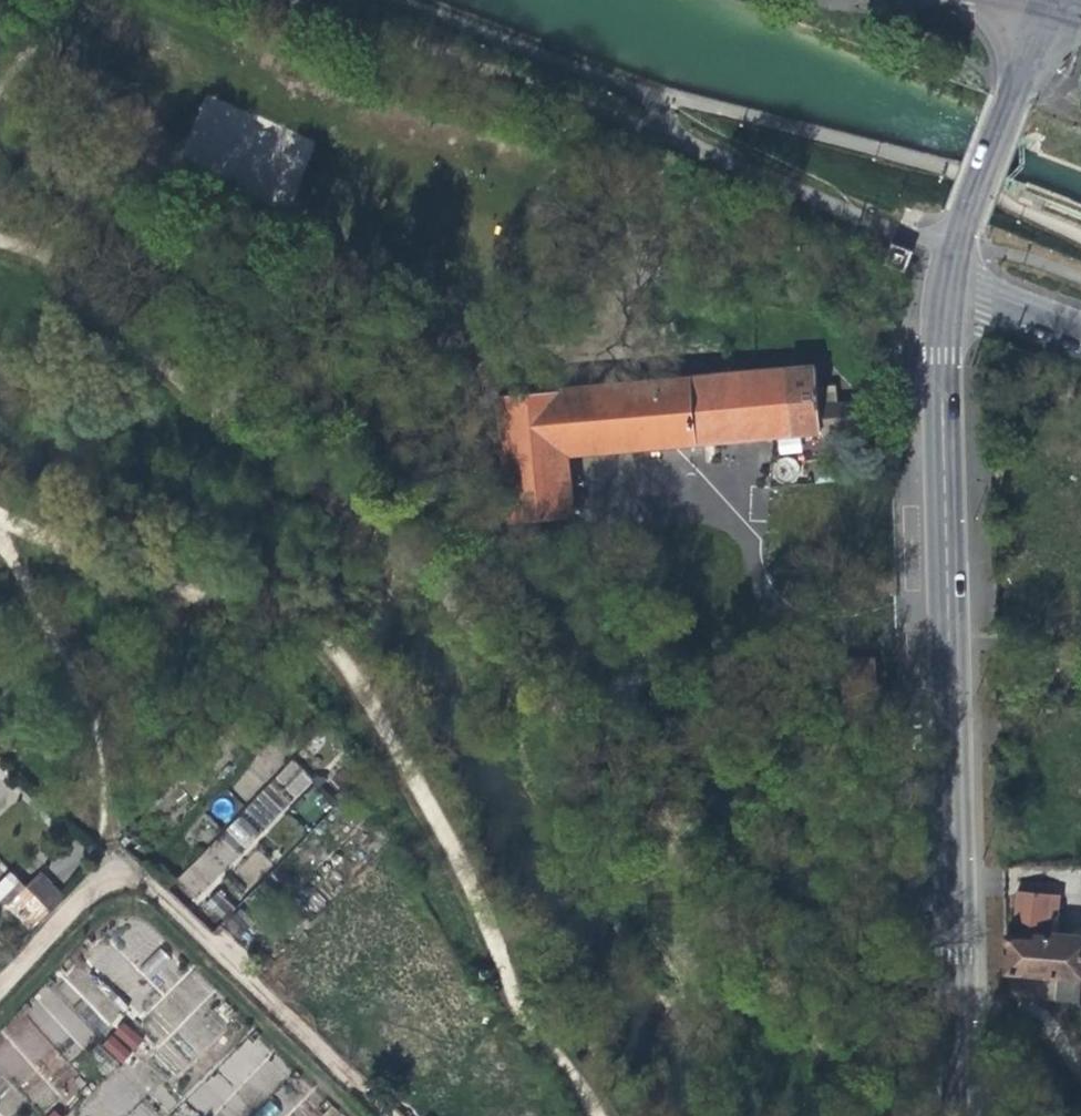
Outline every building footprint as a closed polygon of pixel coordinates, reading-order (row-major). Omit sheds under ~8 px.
[(18,0),(9,0),(0,14),(0,28),(18,0)] [(293,203),(313,139),(276,127),(271,144),(245,135),(252,114),(201,97),(179,167),(293,203)] [(816,368),(757,373),(498,395),(511,522),(572,518),(567,456),(709,443),(847,430),(854,403),(837,405),(834,385),(818,387),(816,368)] [(42,623),(29,637),(39,647),(53,633),(42,623)] [(873,660),(846,659),(847,720),(875,719),(873,660)] [(237,859),(313,782),(293,762),(178,879),(195,895),(233,856),(237,859)] [(18,862),(10,870),(49,909),(70,887),(46,864),(33,878),(18,862)] [(37,921),(49,909),(10,870),(0,879),(0,885),(37,921)] [(218,890),(201,906),(216,922),(233,907),(218,890)] [(1005,937),(1006,975),(1056,980),(1053,1005),(1078,1007),(1080,977),(1080,938),(1076,938),(1055,936),(1056,918),(1048,917),(1050,898),(1015,895),(1012,938),(1005,937)] [(1006,1001),(1053,1005),(1056,980),(1006,975),(1006,1001)] [(67,1031),(80,1045),(91,1036),(52,989),(34,1004),(61,1036),(67,1031)] [(101,1046),(122,1064),(144,1039),(122,1020),(101,1046)] [(286,1074),(251,1038),(188,1099),(204,1115),(211,1115),(234,1094),(249,1110),(286,1074)] [(143,1103),(130,1115),(157,1115),(143,1103)]
